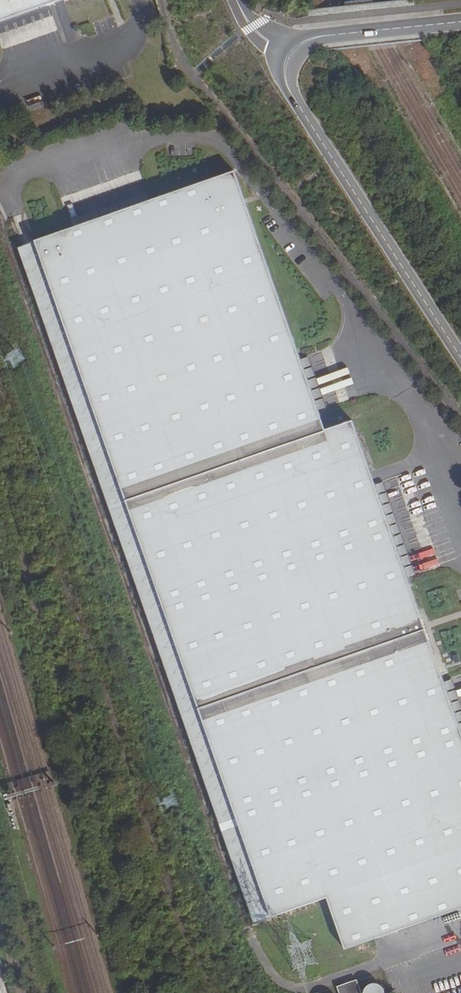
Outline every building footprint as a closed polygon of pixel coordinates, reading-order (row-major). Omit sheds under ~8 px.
[(63,0),(0,0),(0,22),(63,0)] [(34,241),(272,919),(327,898),(345,950),(460,909),(460,731),(352,421),(325,430),(235,172),(34,241)] [(356,980),(347,983),(337,987),(339,992),(361,992),(356,980)] [(385,992),(384,990),(383,988),(382,986),(381,986),(379,985),(377,984),(375,984),(371,984),(369,985),(367,986),(366,987),(364,989),(364,991),(363,992),(385,992)]
